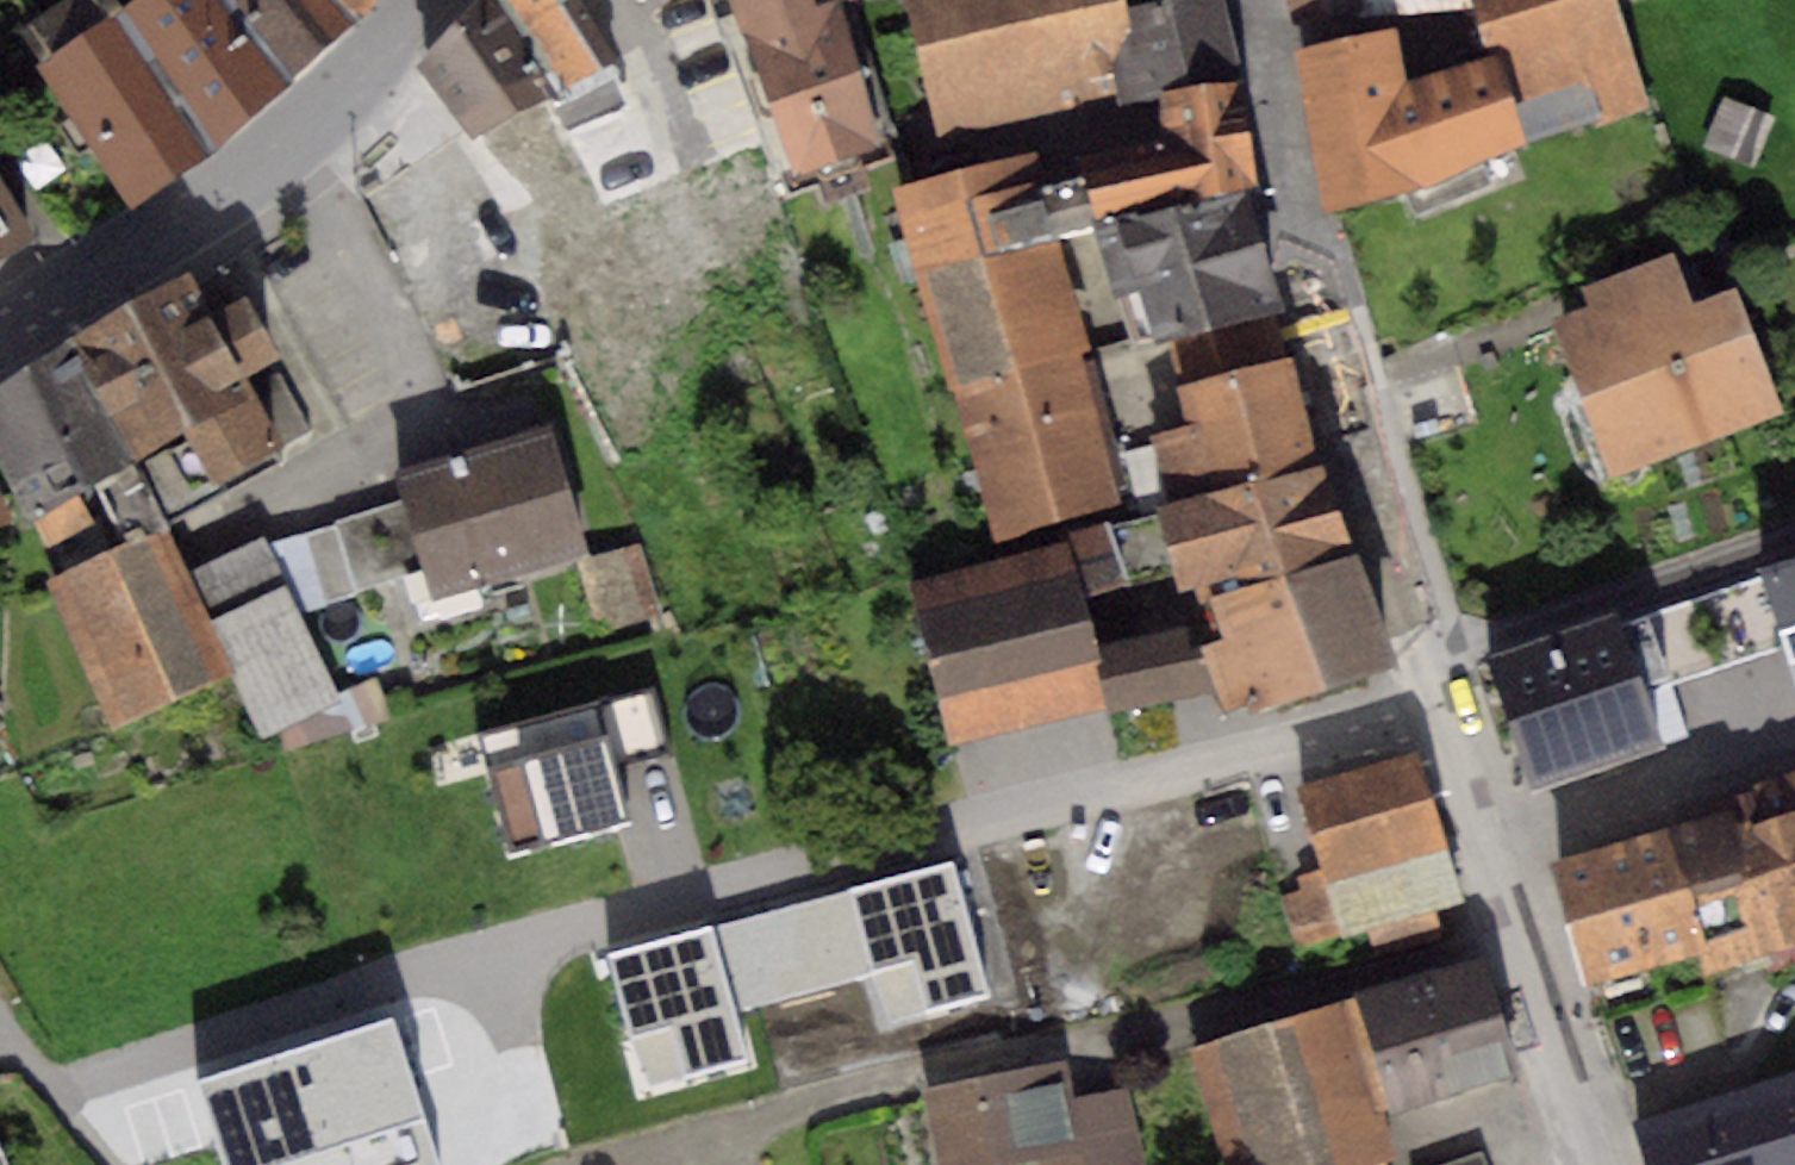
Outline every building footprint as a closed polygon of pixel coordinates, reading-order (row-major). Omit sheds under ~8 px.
[(115,14),(207,156),(290,84),(229,0),(135,0),(115,14)] [(290,84),(362,17),(345,0),(229,0),(290,84)] [(362,17),(375,0),(345,0),(362,17)] [(414,64),(473,136),(556,93),(496,0),(474,0),(414,64)] [(556,93),(614,64),(566,2),(569,0),(496,0),(556,93)] [(793,173),(877,149),(843,0),(727,0),(793,173)] [(938,138),(1113,91),(1106,62),(1133,27),(1127,4),(1126,0),(905,0),(938,138)] [(1240,81),(1221,0),(1148,0),(1127,4),(1133,27),(1106,62),(1113,91),(1166,87),(1240,81)] [(1290,11),(1352,0),(1287,0),(1290,11)] [(1356,15),(1473,5),(1471,0),(1355,0),(1356,15)] [(1557,0),(1471,0),(1473,5),(1480,24),(1557,0)] [(1480,24),(1492,53),(1528,143),(1648,107),(1613,0),(1557,0),(1480,24)] [(115,14),(33,70),(126,207),(207,156),(115,14)] [(1398,26),(1295,47),(1322,204),(1422,187),(1528,143),(1492,53),(1403,76),(1398,26)] [(1163,125),(1084,149),(1087,173),(1094,221),(1248,187),(1258,184),(1240,81),(1166,87),(1163,125)] [(1724,100),(1706,148),(1754,166),(1772,119),(1724,100)] [(893,188),(919,267),(1052,233),(1094,221),(1087,173),(1040,185),(1033,149),(893,188)] [(34,233),(0,177),(0,254),(34,233)] [(1248,187),(1094,221),(1128,348),(1163,340),(1280,311),(1248,187)] [(1052,233),(919,267),(949,385),(1084,350),(1052,233)] [(1591,301),(1551,316),(1610,477),(1786,413),(1738,282),(1692,299),(1675,252),(1585,285),(1591,301)] [(193,269),(68,334),(161,513),(219,481),(223,491),(281,459),(276,446),(310,426),(244,292),(214,309),(193,269)] [(1186,422),(1149,433),(1167,502),(1323,462),(1280,311),(1163,340),(1186,422)] [(0,384),(0,456),(42,549),(90,521),(79,489),(95,483),(123,545),(167,524),(161,513),(68,334),(0,384)] [(1084,350),(949,385),(993,540),(1124,506),(1084,350)] [(550,426),(396,471),(404,500),(425,570),(431,590),(585,545),(550,426)] [(1167,502),(1155,505),(1157,514),(1170,571),(1175,592),(1193,585),(1198,599),(1210,596),(1356,553),(1323,462),(1167,502)] [(425,570),(404,500),(336,521),(338,528),(357,591),(425,570)] [(13,525),(0,501),(0,532),(13,525)] [(1170,571),(1157,514),(1111,525),(1110,521),(1067,533),(1069,540),(909,581),(929,661),(1089,621),(1082,594),(1170,571)] [(123,545),(45,580),(112,726),(234,670),(190,573),(167,524),(123,545)] [(357,591),(338,528),(307,538),(330,609),(360,600),(357,591)] [(265,539),(190,573),(234,670),(265,736),(340,702),(265,539)] [(641,545),(584,562),(605,630),(662,613),(641,545)] [(1397,661),(1356,553),(1210,596),(1225,638),(1200,647),(1215,690),(1221,706),(1251,700),(1252,707),(1397,661)] [(1784,648),(1794,680),(1794,553),(1758,565),(1762,577),(1784,648)] [(1762,577),(1617,624),(1658,744),(1687,735),(1671,684),(1784,648),(1762,577)] [(1614,613),(1487,655),(1531,786),(1658,744),(1617,624),(1614,613)] [(1089,621),(929,661),(949,744),(1215,690),(1200,647),(1191,650),(1182,625),(1094,645),(1089,621)] [(653,690),(596,706),(613,771),(671,755),(653,690)] [(13,724),(0,700),(0,732),(13,724)] [(613,771),(596,706),(479,736),(509,854),(627,824),(613,771)] [(1416,753),(1300,786),(1323,866),(1294,874),(1297,886),(1275,892),(1292,950),(1368,928),(1374,947),(1434,930),(1427,906),(1457,897),(1416,753)] [(1794,764),(1724,784),(1731,806),(1547,859),(1583,984),(1705,949),(1709,964),(1794,940),(1794,769),(1794,764)] [(952,860),(608,955),(646,1091),(748,1062),(734,1013),(873,975),(886,1023),(989,995),(952,860)] [(1484,959),(1354,995),(1387,1110),(1517,1073),(1484,959)] [(1190,1047),(1223,1164),(1228,1164),(1248,1159),(1250,1164),(1388,1164),(1386,1156),(1398,1154),(1387,1110),(1354,995),(1190,1047)] [(197,1082),(224,1164),(437,1164),(391,1020),(197,1082)] [(922,1089),(937,1164),(992,1164),(1039,1156),(1041,1164),(1143,1164),(1129,1087),(1075,1097),(1069,1061),(922,1089)] [(1750,1082),(1774,1164),(1794,1164),(1794,1070),(1750,1082)] [(1750,1082),(1632,1116),(1646,1164),(1774,1164),(1750,1082)] [(1447,1164),(1483,1164),(1479,1154),(1447,1164)]
